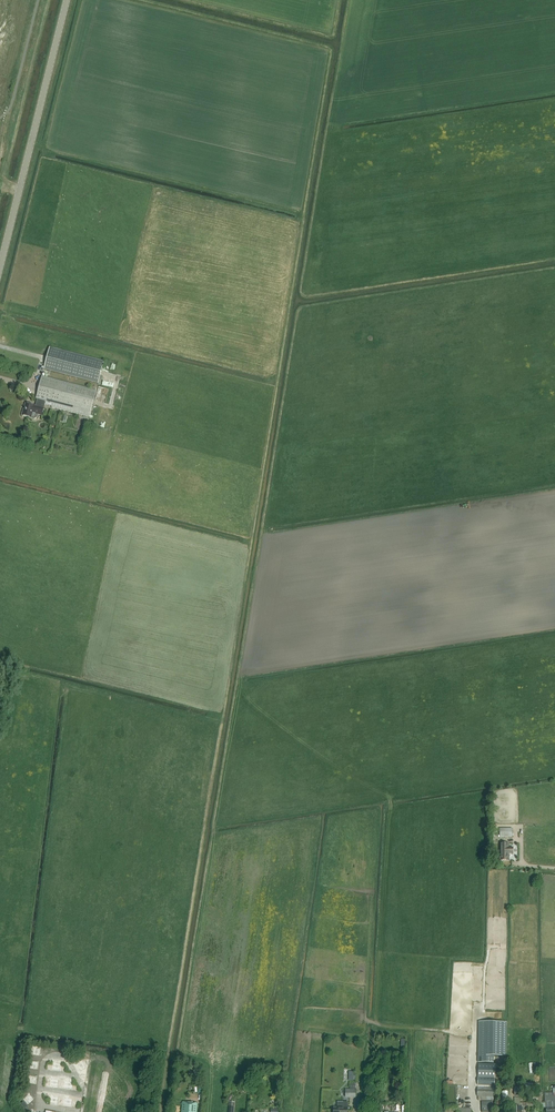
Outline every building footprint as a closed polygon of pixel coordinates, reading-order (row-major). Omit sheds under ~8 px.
[(98,384),(104,362),(50,348),(44,370),(98,384)] [(22,416),(32,418),(35,419),(37,418),(38,415),(42,416),(44,409),(45,404),(90,416),(91,413),(96,391),(42,377),(37,396),(37,399),(38,399),(36,407),(26,404),(24,410),(24,409),(22,416)] [(500,829),(500,837),(512,837),(512,829),(500,829)] [(509,848),(509,844),(500,844),(500,861),(507,861),(507,858),(509,858),(509,854),(513,854),(513,848),(509,848)] [(506,1058),(507,1024),(479,1023),(478,1056),(478,1064),(493,1064),(494,1058),(506,1058)] [(81,1060),(76,1064),(79,1069),(85,1066),(81,1060)] [(494,1101),(494,1097),(495,1064),(493,1064),(478,1064),(477,1096),(478,1096),(478,1101),(494,1101)] [(345,1090),(345,1098),(356,1098),(356,1090),(350,1090),(350,1089),(346,1089),(346,1090),(345,1090)] [(540,1103),(540,1092),(536,1092),(536,1097),(532,1097),(532,1103),(540,1103)] [(33,1100),(28,1096),(24,1101),(29,1105),(33,1100)] [(514,1098),(514,1111),(524,1111),(523,1097),(514,1098)] [(545,1102),(546,1108),(546,1111),(554,1111),(554,1097),(545,1097),(545,1102)] [(183,1102),(182,1111),(196,1111),(197,1103),(183,1102)] [(347,1110),(348,1110),(348,1102),(337,1102),(337,1108),(334,1108),(334,1111),(347,1111),(347,1110)] [(482,1111),(489,1111),(490,1111),(490,1108),(493,1108),(493,1102),(482,1102),(482,1111)]
